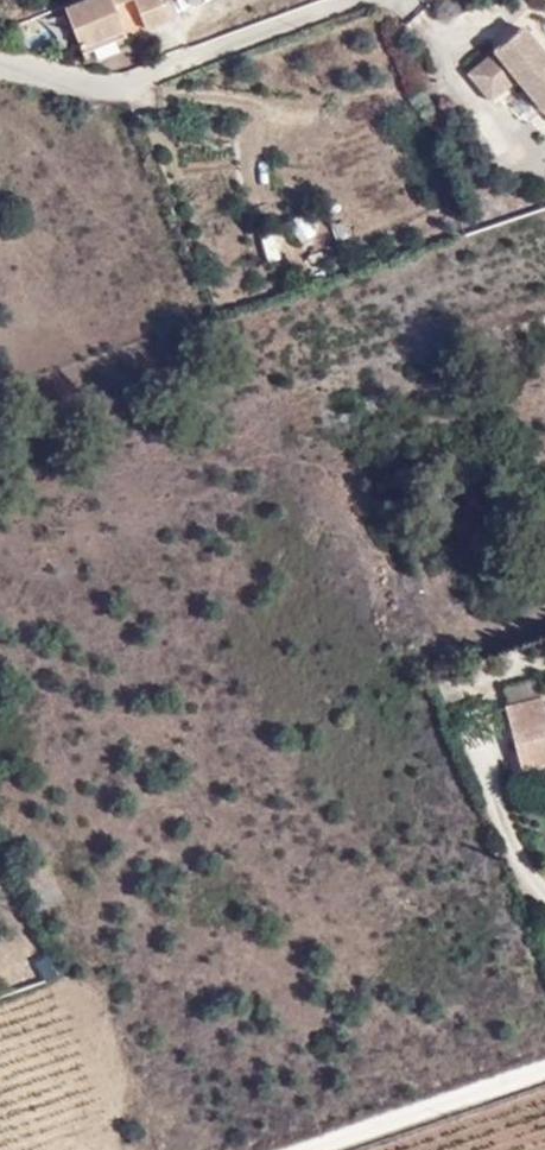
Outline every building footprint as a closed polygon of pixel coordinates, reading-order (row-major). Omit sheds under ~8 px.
[(112,0),(72,0),(65,3),(84,45),(124,29),(112,0)] [(142,29),(163,21),(155,0),(130,0),(142,29)] [(495,102),(520,81),(544,109),(544,49),(530,30),(474,76),(495,102)] [(511,692),(514,708),(544,700),(540,685),(511,692)] [(511,709),(524,771),(544,766),(544,700),(511,709)] [(13,994),(57,978),(48,953),(4,969),(13,994)]
